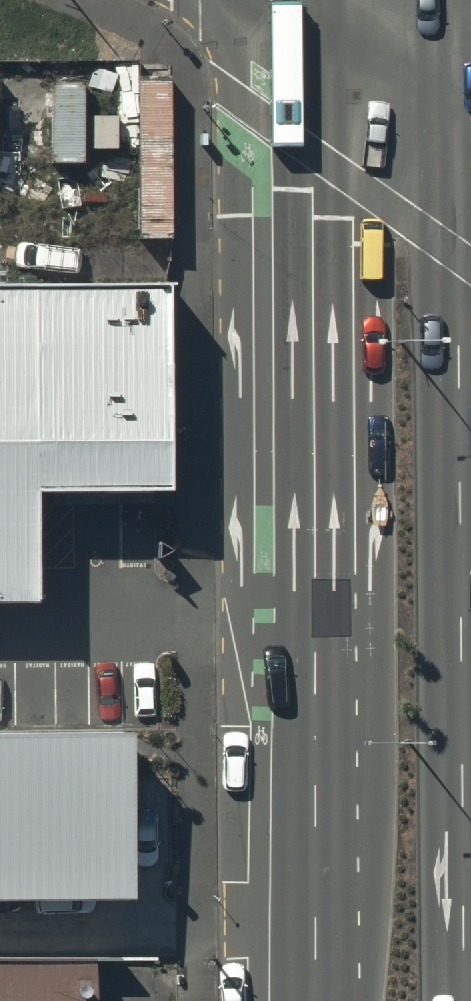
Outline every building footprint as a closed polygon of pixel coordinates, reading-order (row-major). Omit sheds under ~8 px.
[(168,71),(135,71),(136,248),(169,248),(168,71)] [(39,600),(39,491),(165,490),(169,283),(0,286),(0,600),(39,600)] [(0,731),(0,912),(133,911),(132,743),(122,743),(122,730),(0,731)] [(0,966),(0,1000),(95,1000),(95,966),(0,966)]
